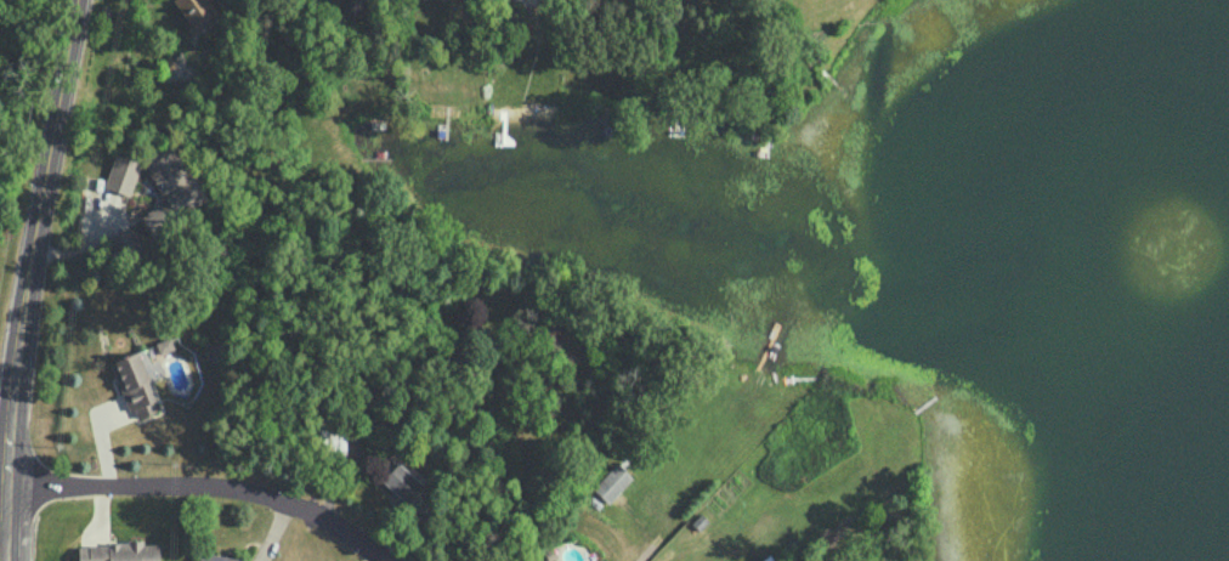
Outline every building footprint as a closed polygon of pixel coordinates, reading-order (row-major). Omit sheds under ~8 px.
[(191,30),(217,16),(209,0),(176,0),(191,30)] [(152,236),(177,222),(173,217),(205,198),(172,141),(141,159),(165,201),(140,215),(152,236)] [(103,187),(129,196),(141,162),(114,153),(103,187)] [(173,348),(169,336),(155,342),(159,353),(173,348)] [(380,480),(406,503),(423,485),(397,461),(380,480)] [(592,488),(608,503),(632,477),(616,462),(592,488)] [(156,543),(143,543),(143,540),(107,540),(107,545),(78,545),(78,560),(156,560),(156,543)] [(200,551),(198,560),(243,560),(243,558),(200,551)]
